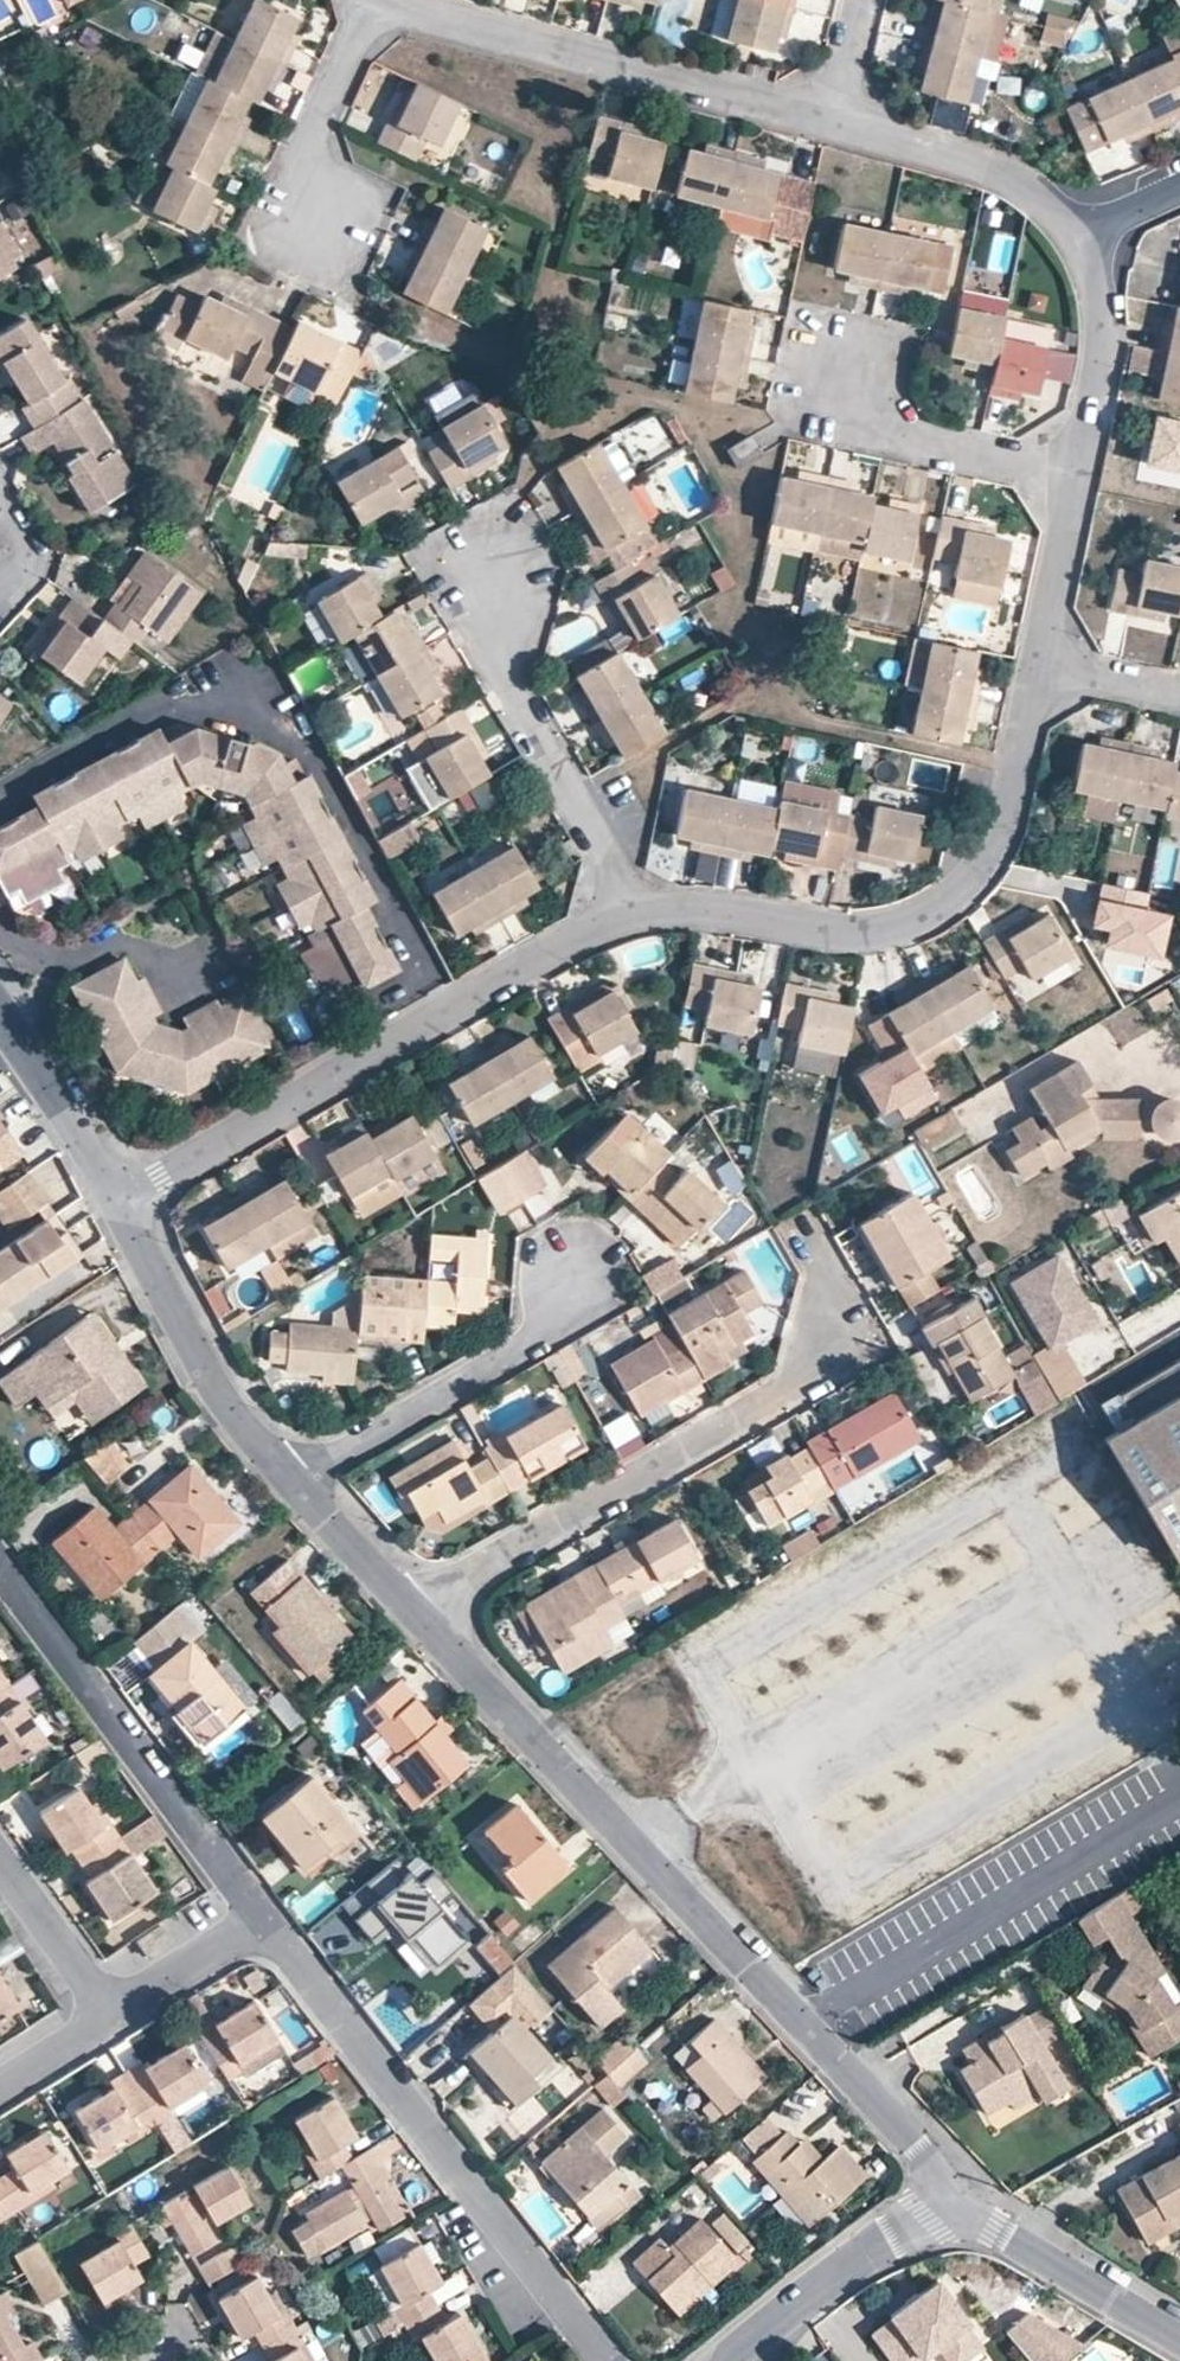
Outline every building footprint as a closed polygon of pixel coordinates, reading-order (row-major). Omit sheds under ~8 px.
[(231,39),(284,65),(296,43),(287,38),(290,32),(296,18),(259,0),(251,0),(231,39)] [(636,8),(638,0),(608,0),(636,8)] [(708,36),(724,39),(734,0),(717,0),(708,36)] [(724,39),(771,51),(776,35),(784,38),(792,8),(761,0),(734,0),(724,39)] [(792,8),(795,0),(761,0),(792,8)] [(944,0),(940,0),(934,21),(925,18),(919,42),(928,45),(976,57),(989,12),(980,10),(944,0)] [(940,0),(930,0),(925,18),(934,21),(940,0)] [(980,10),(983,0),(944,0),(980,10)] [(980,10),(989,12),(991,13),(994,0),(983,0),(980,10)] [(989,12),(976,57),(991,62),(995,62),(1007,18),(991,13),(989,12)] [(1040,43),(1068,49),(1075,20),(1046,14),(1040,43)] [(210,81),(249,100),(255,103),(262,89),(265,83),(274,88),(284,65),(231,39),(215,32),(207,49),(193,42),(183,62),(213,76),(210,81)] [(290,32),(287,38),(296,43),(299,37),(290,32)] [(976,57),(928,45),(919,42),(913,66),(922,68),(917,90),(963,102),(976,57)] [(1148,121),(1179,107),(1179,48),(1168,53),(1170,59),(1127,77),(1148,121)] [(309,77),(295,70),(289,84),(302,90),(309,77)] [(170,115),(183,121),(203,78),(189,71),(167,114),(170,115)] [(1059,109),(1080,153),(1125,132),(1148,121),(1127,77),(1059,109)] [(242,114),(249,100),(210,81),(203,78),(183,121),(237,147),(248,125),(239,120),(242,114)] [(404,102),(396,98),(374,140),(415,160),(425,139),(438,145),(458,103),(413,82),(406,96),(404,102)] [(274,88),(265,83),(262,89),(271,93),(274,88)] [(399,92),(396,98),(404,102),(406,96),(399,92)] [(251,119),(242,114),(239,120),(248,125),(251,119)] [(618,120),(597,114),(587,156),(607,162),(604,174),(650,187),(662,140),(642,134),(644,126),(618,120)] [(162,164),(183,121),(170,115),(150,158),(156,161),(162,164)] [(162,164),(206,185),(214,170),(216,165),(226,169),(237,147),(183,121),(162,164)] [(1148,121),(1125,132),(1129,141),(1152,130),(1148,121)] [(686,146),(673,193),(719,207),(731,159),(686,146)] [(731,159),(719,207),(764,219),(777,171),(731,159)] [(206,185),(162,164),(156,161),(137,202),(201,235),(212,213),(204,209),(206,204),(214,189),(206,185)] [(226,169),(216,165),(214,170),(223,176),(226,169)] [(813,181),(783,172),(768,230),(801,238),(813,181)] [(214,208),(206,204),(204,209),(212,213),(214,208)] [(423,222),(412,245),(465,270),(485,227),(442,206),(432,226),(423,222)] [(842,221),(831,268),(848,273),(846,281),(876,288),(889,231),(842,221)] [(13,265),(7,256),(15,250),(0,226),(0,273),(13,265)] [(889,231),(876,288),(906,294),(909,286),(939,292),(950,244),(889,231)] [(465,270),(412,245),(401,267),(410,271),(400,291),(445,313),(465,270)] [(39,278),(59,266),(51,254),(32,265),(35,271),(39,278)] [(611,280),(606,304),(617,306),(623,282),(611,280)] [(960,287),(956,305),(1002,315),(1006,296),(960,287)] [(293,328),(221,294),(217,302),(203,296),(198,307),(175,296),(165,317),(161,315),(149,340),(176,353),(182,340),(225,360),(231,347),(253,358),(251,361),(272,371),(293,328)] [(700,298),(691,345),(747,356),(754,326),(745,324),(748,309),(700,298)] [(956,305),(946,354),(962,358),(961,366),(990,372),(998,335),(1002,315),(956,305)] [(1154,350),(1179,356),(1179,307),(1173,306),(1170,323),(1159,320),(1154,350)] [(31,422),(67,400),(72,397),(22,312),(0,324),(0,356),(12,376),(25,397),(18,401),(31,422)] [(998,335),(1046,345),(1050,324),(1002,315),(998,335)] [(335,402),(361,352),(297,319),(293,328),(272,371),(271,373),(290,381),(282,398),(306,409),(314,392),(335,402)] [(990,372),(987,392),(1019,399),(1020,391),(1034,394),(1039,373),(1046,345),(998,335),(990,372)] [(691,345),(680,390),(729,401),(732,385),(741,387),(747,356),(691,345)] [(1075,351),(1046,345),(1039,373),(1068,380),(1075,351)] [(1154,350),(1129,345),(1123,369),(1148,374),(1154,350)] [(1154,350),(1148,374),(1158,377),(1157,382),(1154,398),(1179,404),(1179,356),(1154,350)] [(0,356),(0,370),(5,379),(12,376),(0,356)] [(272,371),(251,361),(241,383),(262,393),(271,373),(272,371)] [(425,389),(433,411),(448,405),(440,384),(425,389)] [(88,410),(78,393),(72,397),(67,400),(76,416),(88,410)] [(446,440),(425,451),(446,488),(494,462),(490,454),(502,448),(473,394),(433,415),(446,440)] [(76,416),(67,400),(31,422),(15,432),(26,448),(46,436),(58,457),(66,469),(60,472),(74,493),(100,479),(108,491),(130,478),(88,410),(76,416)] [(634,425),(644,453),(671,444),(661,415),(634,425)] [(726,449),(737,467),(760,454),(750,435),(726,449)] [(597,441),(554,466),(562,481),(555,485),(571,511),(621,482),(620,480),(633,473),(613,439),(601,447),(597,441)] [(333,482),(358,525),(378,513),(382,520),(423,497),(394,447),(333,482)] [(53,459),(60,472),(66,469),(58,457),(53,459)] [(874,488),(879,467),(853,459),(847,481),(874,488)] [(800,479),(794,477),(792,486),(798,488),(800,479)] [(81,506),(108,491),(100,479),(74,493),(81,506)] [(826,484),(800,479),(798,488),(792,486),(777,483),(769,523),(816,533),(826,484)] [(621,482),(571,511),(587,538),(594,534),(610,562),(613,569),(629,560),(639,554),(627,534),(645,523),(621,482)] [(846,488),(826,484),(816,533),(811,555),(857,565),(861,550),(870,503),(850,499),(844,498),(846,488)] [(852,490),(846,488),(844,498),(850,499),(852,490)] [(870,503),(861,550),(906,560),(918,504),(888,497),(886,505),(871,502),(870,503)] [(1008,538),(990,534),(983,532),(985,524),(940,514),(930,558),(954,563),(951,575),(997,586),(1008,538)] [(816,533),(769,523),(764,545),(811,555),(816,533)] [(990,534),(992,526),(985,524),(983,532),(990,534)] [(610,562),(594,534),(587,538),(579,543),(595,571),(610,562)] [(287,548),(263,544),(258,556),(285,559),(287,548)] [(110,601),(98,618),(126,638),(131,642),(142,627),(160,640),(196,590),(141,549),(123,574),(127,577),(137,585),(119,609),(110,601)] [(591,582),(618,629),(626,625),(635,638),(677,613),(654,572),(641,579),(629,560),(613,569),(591,582)] [(1109,611),(1161,622),(1163,613),(1179,616),(1179,612),(1179,567),(1142,560),(1140,573),(1116,568),(1109,611)] [(733,581),(722,563),(710,570),(720,588),(733,581)] [(313,600),(337,642),(350,634),(380,617),(373,604),(381,600),(364,571),(313,600)] [(997,586),(951,575),(947,594),(993,605),(997,586)] [(127,577),(110,601),(119,609),(137,585),(127,577)] [(98,618),(68,596),(55,614),(62,618),(49,635),(43,631),(30,649),(73,680),(99,645),(113,655),(126,638),(98,618)] [(350,634),(373,677),(425,647),(409,620),(400,625),(393,611),(380,617),(350,634)] [(55,614),(43,631),(49,635),(62,618),(55,614)] [(913,635),(902,682),(917,685),(974,697),(981,668),(972,665),(976,648),(913,635)] [(614,650),(608,638),(587,650),(594,662),(614,650)] [(373,677),(396,717),(440,693),(432,678),(440,673),(425,647),(373,677)] [(574,693),(590,720),(640,690),(616,649),(614,650),(594,662),(576,672),(573,674),(580,689),(574,693)] [(594,662),(587,650),(569,661),(576,672),(594,662)] [(360,685),(382,726),(396,717),(373,677),(360,685)] [(917,685),(908,731),(957,742),(959,727),(968,729),(974,697),(917,685)] [(590,720),(604,746),(611,742),(620,756),(663,730),(640,690),(590,720)] [(444,718),(436,704),(417,715),(425,729),(437,722),(444,718)] [(404,769),(427,810),(488,775),(480,760),(489,755),(461,708),(444,718),(437,722),(425,729),(422,730),(434,751),(404,769)] [(119,748),(106,755),(148,823),(182,804),(175,791),(203,775),(241,788),(253,811),(238,819),(245,829),(313,787),(304,770),(294,776),(285,759),(276,764),(271,754),(244,744),(244,742),(223,733),(222,736),(194,726),(182,731),(177,721),(159,731),(156,728),(129,742),(134,752),(124,758),(119,748)] [(1084,792),(1079,819),(1111,825),(1116,799),(1127,752),(1129,743),(1105,737),(1103,747),(1081,742),(1071,790),(1084,792)] [(129,742),(119,748),(124,758),(134,752),(129,742)] [(1116,799),(1163,810),(1171,769),(1172,761),(1152,757),(1153,748),(1129,743),(1127,752),(1116,799)] [(0,825),(0,885),(5,895),(16,889),(24,903),(64,882),(57,868),(67,862),(62,852),(73,846),(80,860),(120,837),(113,824),(135,812),(142,825),(148,823),(106,755),(67,776),(72,785),(62,791),(57,782),(30,796),(35,805),(8,820),(13,831),(6,834),(2,824),(0,825)] [(361,769),(344,779),(357,802),(374,793),(361,769)] [(1171,769),(1163,810),(1161,817),(1179,821),(1179,771),(1171,769)] [(67,776),(57,782),(62,791),(72,785),(67,776)] [(776,806),(768,846),(783,849),(789,851),(787,860),(835,869),(838,855),(847,813),(833,810),(838,791),(782,779),(776,806)] [(684,786),(673,835),(689,838),(687,847),(701,849),(719,853),(730,796),(684,786)] [(317,795),(313,787),(245,829),(261,860),(276,852),(285,872),(272,880),(294,919),(307,912),(313,924),(309,926),(315,939),(304,946),(326,986),(338,979),(344,990),(401,959),(386,931),(375,936),(371,930),(382,924),(368,897),(371,895),(357,868),(347,873),(341,862),(351,857),(322,806),(314,810),(308,800),(317,795)] [(322,806),(317,795),(308,800),(314,810),(322,806)] [(730,796),(719,853),(743,858),(745,849),(750,851),(766,855),(768,846),(776,806),(730,796)] [(847,813),(838,855),(892,866),(895,857),(909,861),(920,813),(873,803),(871,818),(847,813)] [(8,820),(2,824),(6,834),(13,831),(8,820)] [(377,838),(387,860),(411,849),(402,828),(377,838)] [(471,868),(500,919),(527,903),(523,895),(536,887),(510,845),(471,868)] [(719,853),(701,849),(697,873),(714,876),(718,856),(719,853)] [(735,859),(718,856),(714,876),(712,885),(729,887),(735,859)] [(357,868),(351,857),(341,862),(347,873),(357,868)] [(430,893),(455,935),(468,928),(473,936),(500,919),(471,868),(430,893)] [(1144,892),(1099,883),(1091,923),(1108,926),(1105,943),(1154,953),(1162,915),(1140,911),(1144,892)] [(999,975),(1001,979),(1023,967),(1030,979),(1071,954),(1046,912),(1031,923),(1026,913),(977,941),(989,959),(999,975)] [(386,931),(382,924),(371,930),(375,936),(386,931)] [(983,963),(993,979),(999,975),(989,959),(983,963)] [(133,979),(123,960),(97,973),(99,979),(75,993),(91,1021),(85,1025),(96,1046),(103,1042),(118,1071),(130,1074),(129,1080),(170,1091),(171,1084),(187,1088),(212,1074),(214,1079),(236,1067),(233,1062),(257,1050),(229,1003),(222,1007),(219,1000),(182,1020),(187,1029),(191,1037),(184,1040),(180,1034),(152,1026),(144,1030),(140,1022),(148,1018),(158,1013),(138,977),(133,979)] [(950,1030),(959,1045),(998,1022),(966,964),(951,973),(946,964),(920,979),(950,1030)] [(691,966),(682,1009),(707,1014),(704,1028),(750,1038),(760,991),(744,987),(746,978),(691,966)] [(72,987),(75,993),(99,979),(97,973),(72,987)] [(884,1013),(909,1054),(950,1030),(920,979),(893,995),(899,1004),(884,1013)] [(634,1032),(605,981),(580,997),(585,1005),(569,1014),(566,1006),(546,1015),(574,1065),(594,1054),(596,1053),(620,1040),(634,1032)] [(784,982),(775,1025),(798,1030),(795,1045),(837,1053),(842,1054),(851,1006),(835,1003),(837,993),(784,982)] [(243,994),(229,1003),(257,1050),(263,1046),(251,1023),(258,1019),(243,994)] [(585,1005),(580,997),(566,1006),(569,1014),(585,1005)] [(909,1054),(884,1013),(864,1024),(883,1057),(853,1074),(868,1100),(883,1092),(897,1117),(934,1097),(917,1069),(909,1054)] [(152,1026),(148,1018),(140,1022),(144,1030),(152,1026)] [(270,1042),(258,1019),(251,1023),(263,1046),(270,1042)] [(187,1029),(180,1034),(184,1040),(191,1037),(187,1029)] [(950,1030),(909,1054),(917,1069),(959,1045),(950,1030)] [(483,1049),(512,1099),(524,1092),(550,1077),(528,1036),(513,1044),(507,1035),(483,1049)] [(596,1053),(602,1065),(626,1052),(620,1040),(596,1053)] [(790,1069),(832,1077),(837,1053),(795,1045),(790,1069)] [(446,1083),(469,1124),(512,1099),(483,1049),(455,1066),(461,1075),(446,1083)] [(1088,1101),(1081,1105),(1075,1095),(1082,1091),(1087,1087),(1073,1063),(1025,1092),(1045,1127),(1034,1133),(1027,1120),(1008,1131),(1015,1145),(1010,1148),(1026,1176),(1042,1166),(1038,1159),(1061,1145),(1065,1152),(1100,1133),(1141,1131),(1155,1130),(1157,1133),(1164,1136),(1170,1137),(1177,1136),(1179,1134),(1179,1102),(1088,1101)] [(546,1080),(524,1092),(530,1104),(553,1093),(546,1080)] [(1081,1105),(1088,1101),(1082,1091),(1075,1095),(1081,1105)] [(960,1126),(949,1107),(911,1130),(915,1138),(921,1149),(960,1126)] [(389,1172),(393,1178),(433,1156),(408,1113),(393,1121),(389,1113),(363,1128),(389,1172)] [(637,1130),(621,1113),(613,1122),(631,1136),(637,1130)] [(602,1169),(628,1194),(659,1160),(679,1139),(653,1114),(637,1130),(631,1136),(613,1122),(581,1158),(598,1174),(602,1169)] [(324,1155),(348,1196),(389,1172),(363,1128),(360,1122),(333,1138),(338,1147),(324,1155)] [(0,1124),(0,1166),(19,1153),(0,1124)] [(1101,1141),(1141,1141),(1141,1131),(1100,1133),(1101,1141)] [(467,1173),(479,1165),(467,1144),(455,1150),(460,1159),(467,1173)] [(1046,1174),(1070,1161),(1065,1152),(1061,1145),(1038,1159),(1042,1166),(1046,1174)] [(1026,1176),(1010,1148),(1001,1153),(1017,1181),(1026,1176)] [(433,1156),(393,1178),(401,1192),(402,1194),(442,1170),(433,1156)] [(521,1199),(538,1189),(519,1156),(503,1166),(521,1199)] [(457,1179),(467,1173),(460,1159),(450,1165),(457,1179)] [(686,1168),(676,1177),(659,1160),(628,1194),(624,1198),(642,1214),(650,1206),(684,1237),(720,1202),(686,1168)] [(734,1162),(716,1168),(725,1196),(743,1190),(734,1162)] [(483,1177),(502,1210),(508,1207),(521,1199),(503,1166),(483,1177)] [(598,1174),(624,1198),(628,1194),(602,1169),(598,1174)] [(393,1178),(389,1172),(348,1196),(360,1216),(401,1192),(393,1178)] [(0,1189),(0,1229),(3,1233),(35,1212),(43,1207),(21,1175),(0,1189)] [(266,1244),(276,1260),(315,1237),(282,1178),(267,1187),(261,1178),(237,1193),(266,1244)] [(1136,1193),(1141,1200),(1150,1195),(1145,1187),(1136,1193)] [(1137,1213),(1153,1240),(1160,1236),(1179,1270),(1179,1188),(1137,1213)] [(939,1195),(945,1206),(952,1202),(945,1191),(939,1195)] [(856,1223),(892,1286),(904,1306),(936,1289),(924,1268),(947,1256),(910,1192),(856,1223)] [(201,1227),(225,1267),(266,1244),(237,1193),(210,1210),(215,1219),(201,1227)] [(1116,1199),(1099,1208),(1106,1220),(1107,1223),(1124,1214),(1116,1199)] [(684,1237),(650,1206),(642,1214),(675,1246),(684,1237)] [(43,1207),(35,1212),(43,1223),(50,1218),(43,1207)] [(1089,1215),(1094,1226),(1106,1220),(1099,1208),(1089,1215)] [(1131,1239),(1138,1250),(1153,1240),(1137,1213),(1135,1209),(1124,1214),(1136,1236),(1131,1239)] [(61,1235),(50,1218),(43,1223),(53,1239),(61,1235)] [(425,1277),(422,1324),(451,1326),(455,1309),(479,1311),(487,1220),(459,1218),(457,1235),(429,1233),(427,1257),(455,1260),(452,1280),(425,1277)] [(69,1264),(53,1239),(43,1223),(0,1251),(0,1309),(69,1264)] [(69,1264),(77,1259),(61,1235),(53,1239),(69,1264)] [(1010,1282),(1046,1346),(1054,1341),(1055,1344),(1078,1331),(1071,1318),(1087,1310),(1057,1256),(1010,1282)] [(682,1276),(671,1258),(641,1276),(652,1294),(682,1276)] [(1100,1260),(1089,1266),(1098,1282),(1109,1276),(1100,1260)] [(684,1343),(703,1378),(730,1364),(727,1359),(744,1350),(739,1340),(751,1333),(740,1314),(760,1303),(741,1269),(667,1313),(674,1325),(684,1343)] [(356,1326),(355,1337),(420,1342),(422,1324),(425,1277),(361,1272),(356,1326)] [(990,1299),(996,1310),(1004,1306),(998,1294),(990,1299)] [(920,1328),(945,1374),(951,1370),(968,1400),(1012,1375),(1009,1371),(1002,1358),(979,1316),(981,1315),(972,1299),(920,1328)] [(1087,1310),(1071,1318),(1078,1331),(1094,1323),(1087,1310)] [(88,1316),(81,1321),(108,1362),(115,1357),(88,1316)] [(9,1410),(30,1398),(40,1411),(73,1391),(92,1419),(136,1390),(115,1357),(108,1362),(81,1321),(0,1375),(0,1396),(9,1410)] [(270,1329),(267,1360),(284,1362),(284,1370),(322,1374),(321,1380),(351,1383),(355,1337),(356,1326),(287,1321),(286,1331),(270,1329)] [(703,1378),(684,1343),(674,1325),(652,1338),(608,1364),(638,1417),(643,1415),(665,1403),(704,1381),(703,1378)] [(1055,1344),(1054,1341),(1032,1354),(1058,1397),(1080,1384),(1055,1344)] [(569,1343),(557,1350),(575,1381),(587,1375),(569,1343)] [(575,1381),(557,1350),(543,1359),(561,1389),(575,1381)] [(1115,1394),(1130,1419),(1101,1437),(1176,1561),(1179,1558),(1179,1355),(1115,1394)] [(1035,1363),(1012,1375),(1033,1416),(1056,1402),(1035,1363)] [(891,1389),(805,1440),(808,1445),(834,1488),(835,1491),(844,1506),(870,1491),(860,1473),(919,1439),(891,1389)] [(69,1406),(81,1425),(92,1419),(73,1391),(40,1411),(45,1421),(69,1406)] [(488,1456),(508,1491),(584,1448),(559,1402),(482,1446),(488,1456)] [(643,1415),(649,1424),(669,1412),(665,1403),(643,1415)] [(466,1468),(450,1439),(386,1477),(397,1496),(404,1492),(418,1517),(434,1508),(443,1522),(482,1499),(486,1504),(508,1491),(488,1456),(466,1468)] [(764,1523),(765,1526),(800,1507),(795,1498),(807,1493),(812,1503),(835,1491),(834,1488),(808,1445),(788,1457),(785,1450),(762,1464),(763,1467),(768,1475),(746,1487),(744,1489),(746,1491),(764,1523)] [(82,1460),(105,1486),(123,1470),(102,1446),(82,1460)] [(931,1467),(936,1474),(953,1464),(948,1456),(931,1467)] [(128,1513),(159,1551),(177,1537),(196,1559),(237,1524),(187,1464),(128,1513)] [(742,1478),(746,1487),(768,1475),(763,1467),(742,1478)] [(745,1513),(754,1529),(764,1523),(746,1491),(733,1498),(743,1514),(745,1513)] [(424,1526),(442,1529),(486,1504),(482,1499),(443,1522),(434,1508),(418,1517),(424,1526)] [(51,1542),(98,1598),(141,1563),(143,1565),(159,1551),(128,1513),(111,1527),(93,1507),(51,1542)] [(593,1563),(612,1597),(631,1586),(634,1593),(653,1582),(695,1557),(672,1517),(593,1563)] [(785,1559),(812,1545),(806,1532),(779,1547),(785,1559)] [(270,1633),(306,1675),(310,1671),(330,1653),(351,1636),(286,1560),(247,1593),(276,1627),(270,1633)] [(512,1609),(537,1655),(546,1650),(560,1673),(611,1643),(603,1628),(624,1616),(612,1597),(593,1563),(512,1609)] [(653,1582),(634,1593),(640,1604),(658,1593),(653,1582)] [(151,1670),(186,1639),(188,1641),(199,1631),(176,1604),(129,1644),(151,1670)] [(167,1717),(201,1755),(248,1717),(240,1709),(244,1705),(237,1697),(221,1678),(188,1641),(186,1639),(151,1670),(146,1675),(176,1709),(167,1717)] [(310,1671),(319,1683),(340,1665),(330,1653),(310,1671)] [(404,1669),(394,1657),(383,1666),(392,1679),(404,1669)] [(221,1678),(237,1697),(247,1687),(231,1668),(221,1678)] [(388,1761),(419,1801),(464,1764),(440,1734),(432,1723),(400,1681),(361,1712),(375,1729),(395,1755),(388,1761)] [(7,1684),(0,1689),(0,1767),(44,1738),(7,1684)] [(257,1689),(261,1696),(268,1699),(272,1696),(262,1685),(257,1689)] [(294,1733),(307,1722),(282,1692),(269,1703),(294,1733)] [(432,1723),(440,1734),(448,1727),(439,1717),(432,1723)] [(359,1742),(379,1768),(388,1761),(395,1755),(375,1729),(359,1742)] [(79,1758),(84,1767),(98,1758),(93,1749),(79,1758)] [(29,1765),(39,1779),(52,1770),(44,1756),(29,1765)] [(259,1818),(301,1869),(322,1852),(327,1857),(357,1832),(309,1775),(259,1818)] [(41,1818),(62,1850),(68,1846),(80,1862),(118,1836),(94,1800),(87,1805),(75,1786),(33,1814),(37,1820),(41,1818)] [(499,1869),(526,1903),(566,1868),(514,1805),(482,1831),(508,1862),(499,1869)] [(163,1831),(151,1815),(118,1836),(129,1853),(163,1831)] [(83,1881),(109,1920),(154,1891),(118,1836),(80,1862),(89,1877),(83,1881)] [(388,1865),(366,1883),(378,1898),(354,1918),(370,1938),(395,1917),(408,1933),(435,1965),(467,1938),(436,1901),(450,1890),(433,1871),(419,1883),(410,1872),(400,1880),(388,1865)] [(1103,1941),(1130,1923),(1115,1900),(1074,1926),(1090,1949),(1103,1941)] [(611,1907),(543,1966),(596,2029),(618,2009),(602,1990),(649,1950),(611,1907)] [(1137,1937),(1130,1923),(1103,1941),(1112,1952),(1137,1937)] [(470,1942),(467,1938),(435,1965),(408,1933),(404,1937),(434,1972),(470,1942)] [(511,1963),(488,1936),(475,1947),(498,1974),(511,1963)] [(1144,2061),(1179,2039),(1179,2007),(1172,2010),(1154,1981),(1163,1975),(1137,1937),(1112,1952),(1100,1970),(1094,1966),(1079,1992),(1089,1998),(1091,1995),(1119,2012),(1133,2035),(1130,2038),(1144,2061)] [(551,2009),(511,1963),(468,2001),(493,2029),(468,2052),(483,2070),(513,2104),(536,2085),(528,2076),(548,2058),(523,2028),(529,2023),(531,2026),(551,2009)] [(17,2006),(0,1981),(0,2017),(17,2006)] [(436,2002),(443,2012),(450,2005),(443,1997),(436,2002)] [(284,2051),(252,2000),(214,2024),(198,2034),(225,2078),(241,2069),(245,2076),(284,2051)] [(955,2071),(982,2115),(1004,2101),(1026,2087),(1033,2097),(1036,2102),(1062,2085),(1037,2046),(1056,2033),(1040,2007),(1020,2018),(1019,2015),(960,2052),(966,2064),(955,2071)] [(682,2067),(710,2099),(701,2108),(711,2120),(721,2111),(722,2113),(764,2078),(725,2032),(729,2029),(718,2016),(689,2039),(699,2052),(682,2067)] [(636,2048),(625,2035),(595,2060),(606,2074),(636,2048)] [(139,2061),(124,2070),(156,2123),(171,2114),(166,2106),(206,2082),(182,2043),(142,2066),(139,2061)] [(646,2060),(636,2048),(606,2074),(609,2078),(619,2088),(646,2060)] [(483,2070),(468,2052),(461,2058),(476,2076),(483,2070)] [(568,2096),(583,2080),(566,2065),(551,2081),(568,2096)] [(156,2123),(124,2070),(109,2079),(112,2085),(72,2109),(96,2150),(136,2126),(140,2132),(156,2123)] [(580,2076),(587,2085),(594,2079),(587,2070),(580,2076)] [(601,2085),(615,2100),(623,2092),(619,2088),(609,2078),(601,2085)] [(1033,2097),(1026,2087),(1004,2101),(1009,2111),(1033,2097)] [(296,2143),(315,2178),(339,2166),(351,2159),(342,2143),(355,2136),(331,2095),(292,2119),(303,2139),(296,2143)] [(622,2134),(599,2108),(540,2161),(590,2215),(587,2219),(598,2230),(639,2193),(628,2180),(626,2182),(601,2154),(622,2134)] [(744,2137),(759,2154),(781,2134),(766,2117),(744,2137)] [(16,2209),(33,2199),(29,2191),(67,2169),(43,2128),(4,2153),(13,2167),(0,2175),(0,2182),(16,2209)] [(750,2163),(807,2226),(866,2174),(838,2144),(822,2159),(803,2138),(798,2143),(786,2130),(781,2134),(759,2154),(750,2163)] [(305,2256),(322,2246),(323,2250),(366,2226),(356,2210),(363,2207),(376,2230),(402,2216),(381,2182),(390,2177),(372,2147),(351,2159),(339,2166),(352,2188),(346,2191),(344,2189),(303,2214),(307,2221),(290,2230),(305,2256)] [(1161,2216),(1179,2206),(1179,2152),(1139,2175),(1161,2216)] [(192,2187),(212,2221),(246,2201),(225,2167),(192,2187)] [(1114,2188),(1142,2240),(1167,2226),(1161,2216),(1139,2175),(1114,2188)] [(1,2217),(16,2209),(0,2182),(0,2216),(1,2217)] [(169,2222),(188,2255),(214,2240),(186,2192),(153,2212),(162,2227),(169,2222)] [(1167,2226),(1179,2219),(1179,2206),(1161,2216),(1167,2226)] [(709,2224),(742,2258),(753,2247),(721,2213),(709,2224)] [(630,2263),(677,2316),(736,2263),(696,2218),(664,2247),(657,2239),(630,2263)] [(78,2263),(99,2300),(139,2278),(131,2265),(147,2256),(128,2224),(107,2236),(111,2244),(78,2263)] [(372,2232),(350,2240),(356,2256),(378,2248),(372,2232)] [(65,2292),(35,2241),(12,2256),(42,2307),(65,2292)] [(382,2290),(402,2325),(436,2305),(427,2290),(440,2282),(428,2263),(420,2249),(417,2243),(377,2266),(389,2285),(382,2290)] [(437,2258),(429,2244),(420,2249),(428,2263),(437,2258)] [(196,2266),(205,2283),(238,2264),(228,2247),(196,2266)] [(215,2299),(237,2339),(251,2330),(261,2345),(293,2326),(273,2291),(265,2295),(254,2276),(215,2299)] [(941,2276),(891,2312),(893,2314),(868,2331),(890,2360),(912,2360),(919,2356),(922,2359),(936,2348),(945,2360),(959,2360),(979,2346),(965,2326),(973,2321),(941,2276)] [(1023,2360),(1057,2360),(1075,2346),(1019,2316),(1038,2285),(1023,2276),(1006,2307),(989,2321),(1023,2360)] [(40,2359),(29,2341),(22,2345),(3,2314),(11,2309),(1,2293),(0,2293),(0,2360),(37,2360),(40,2359)] [(422,2360),(424,2360),(430,2358),(431,2360),(487,2360),(457,2312),(445,2320),(436,2305),(402,2325),(422,2360)] [(293,2326),(261,2345),(269,2360),(314,2360),(293,2326)]
